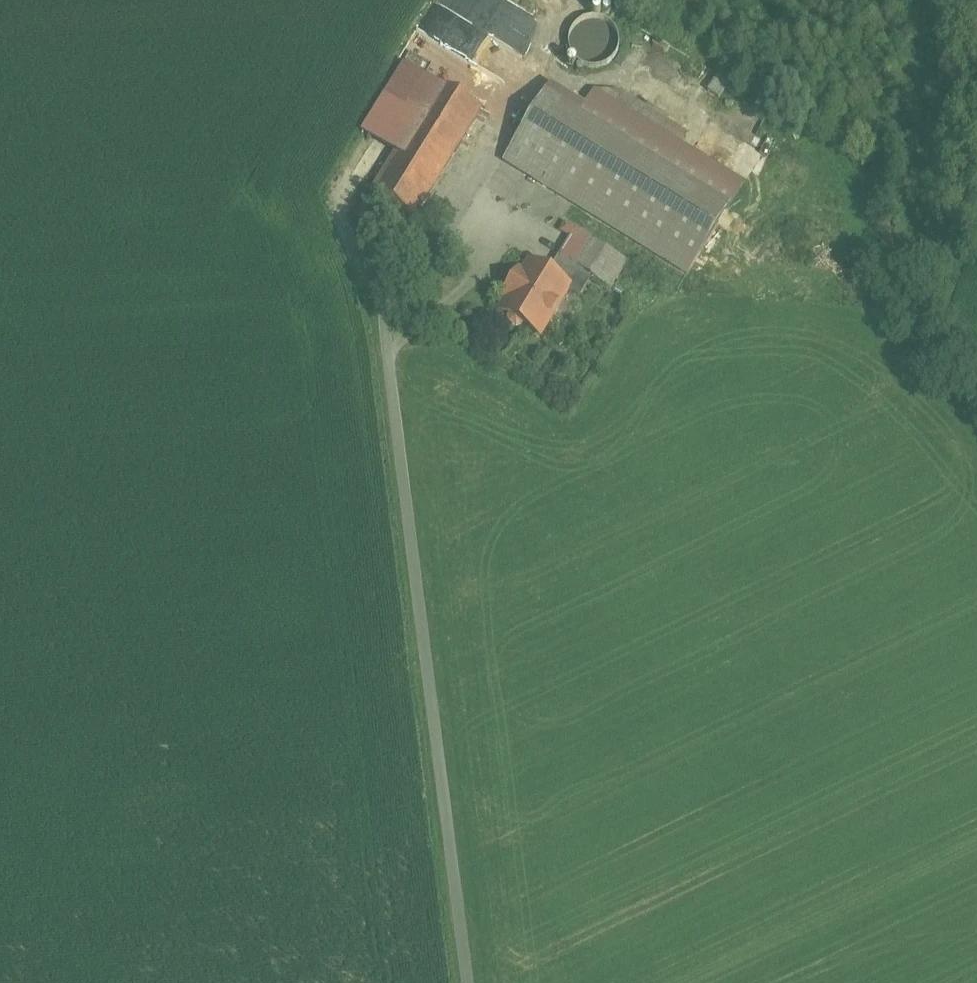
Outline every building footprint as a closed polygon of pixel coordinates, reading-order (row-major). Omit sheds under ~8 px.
[(437,10),(424,35),(505,78),(519,53),(437,10)] [(730,82),(719,75),(709,91),(720,98),(730,82)] [(482,110),(441,85),(421,118),(462,143),(482,110)] [(688,133),(620,91),(597,91),(580,119),(547,94),(536,112),(719,226),(744,186),(745,183),(682,144),(688,133)] [(719,226),(536,112),(506,161),(689,275),(719,226)] [(462,143),(421,118),(374,193),(415,218),(462,143)] [(575,266),(593,277),(612,289),(627,264),(591,241),(575,266)] [(559,256),(549,274),(531,263),(524,274),(521,272),(505,297),(509,299),(502,310),(511,316),(510,319),(511,323),(518,327),(522,326),(523,324),(541,334),(553,314),(551,312),(566,288),(580,297),(593,277),(575,266),(559,256)]
